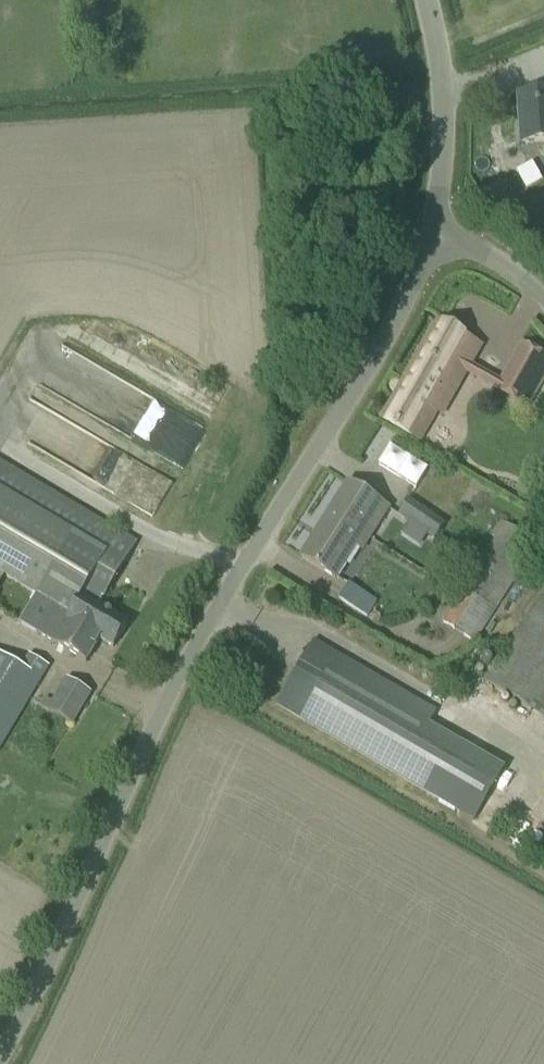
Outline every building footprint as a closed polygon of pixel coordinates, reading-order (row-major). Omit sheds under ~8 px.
[(523,143),(543,142),(543,94),(542,94),(520,95),(523,143)] [(381,420),(400,431),(418,441),(464,362),(469,365),(480,346),(437,322),(381,420)] [(192,421),(77,357),(56,394),(171,458),(192,421)] [(534,381),(513,369),(504,384),(525,396),(534,381)] [(171,479),(67,428),(52,458),(156,510),(171,479)] [(35,595),(18,622),(87,662),(99,640),(113,648),(128,623),(99,606),(136,542),(117,531),(0,463),(0,575),(35,595)] [(300,557),(334,579),(369,525),(375,529),(388,508),(347,483),(300,557)] [(408,522),(401,533),(420,546),(427,535),(434,540),(445,524),(408,500),(398,515),(408,522)] [(441,623),(475,644),(537,545),(503,526),(441,623)] [(339,598),(369,617),(378,601),(348,582),(339,598)] [(543,720),(543,589),(485,682),(543,720)] [(11,598),(0,593),(0,608),(6,610),(11,598)] [(275,704),(294,715),(457,810),(485,762),(426,728),(436,712),(332,651),(313,640),(275,704)] [(49,667),(30,656),(29,655),(22,667),(0,654),(0,747),(49,667)] [(41,706),(71,725),(90,693),(65,678),(52,701),(46,697),(41,706)]
